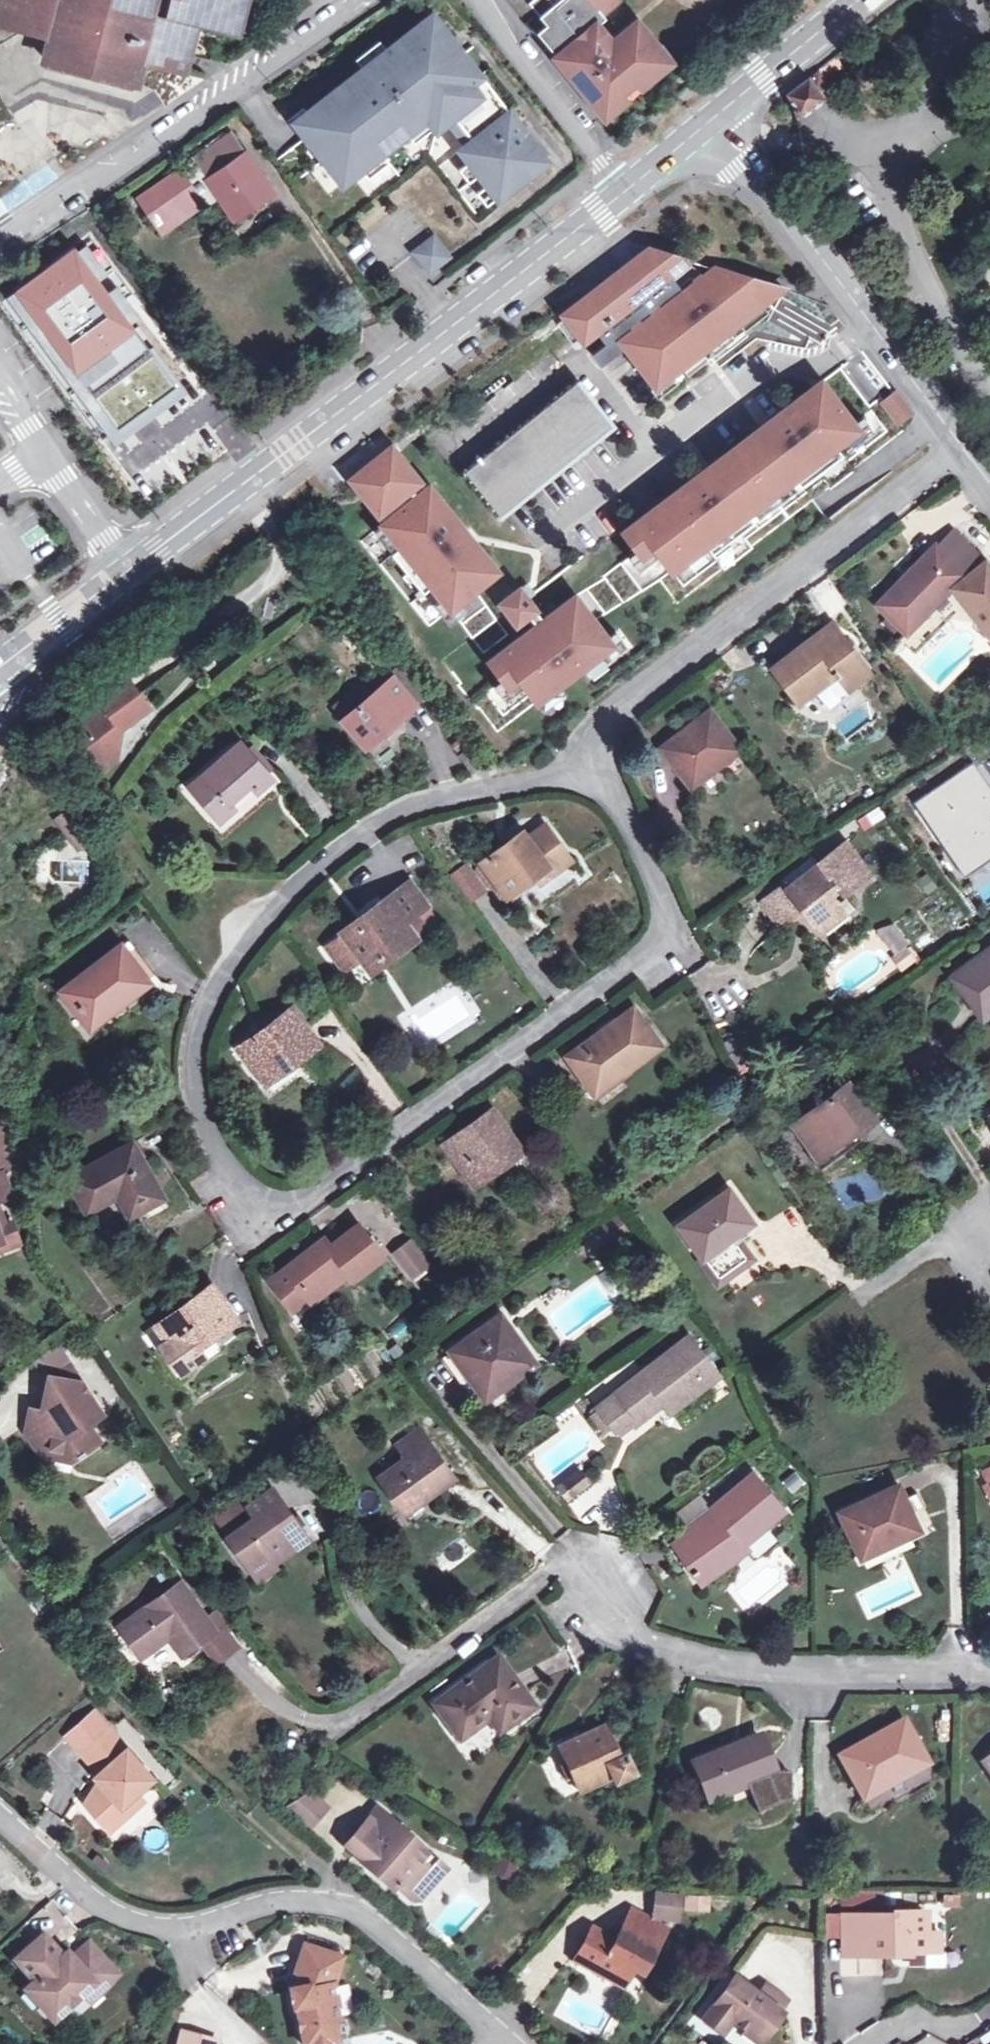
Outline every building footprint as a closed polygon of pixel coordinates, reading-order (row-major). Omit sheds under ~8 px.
[(148,60),(185,70),(196,26),(238,36),(247,0),(0,0),(0,43),(25,28),(44,35),(48,43),(43,59),(57,59),(71,59),(85,61),(98,64),(111,69),(123,75),(135,81),(139,66),(148,60)] [(537,18),(558,0),(531,0),(526,4),(537,18)] [(537,18),(544,26),(554,38),(549,42),(559,55),(555,59),(599,112),(617,97),(613,93),(633,76),(637,81),(664,59),(635,24),(610,45),(591,22),(599,15),(587,0),(558,0),(537,18)] [(599,15),(616,1),(615,0),(587,0),(599,15)] [(390,47),(400,61),(433,36),(469,83),(479,76),(432,15),(390,47)] [(535,34),(555,59),(559,55),(549,42),(554,38),(544,26),(535,34)] [(305,112),(298,118),(309,132),(318,144),(313,148),(341,183),(359,169),(380,153),(405,133),(425,118),(432,127),(434,130),(444,122),(452,116),(471,141),(463,146),(460,148),(469,160),(479,174),(486,183),(497,196),(498,198),(524,178),(545,162),(479,76),(469,83),(433,36),(400,61),(390,47),(386,50),(361,69),(305,112)] [(361,69),(386,50),(378,41),(354,59),(361,69)] [(818,68),(819,70),(825,78),(839,67),(832,58),(818,68)] [(637,81),(644,89),(670,67),(664,59),(637,81)] [(825,78),(819,70),(788,95),(798,119),(826,98),(824,96),(832,89),(825,78)] [(599,112),(606,120),(624,106),(617,97),(599,112)] [(298,118),(305,112),(301,107),(285,119),(300,139),(309,132),(298,118)] [(444,122),(463,146),(471,141),(452,116),(444,122)] [(412,143),(432,127),(425,118),(405,133),(412,143)] [(207,180),(246,153),(232,134),(194,160),(207,180)] [(247,152),(246,153),(207,180),(194,160),(145,193),(154,206),(148,210),(162,231),(215,194),(226,209),(220,213),(231,228),(258,208),(256,205),(273,192),(247,152)] [(366,178),(387,162),(380,153),(359,169),(366,178)] [(467,183),(479,174),(469,160),(456,170),(467,183)] [(498,198),(503,203),(529,184),(524,178),(498,198)] [(484,206),(497,196),(486,183),(474,193),(484,206)] [(139,197),(148,210),(154,206),(145,193),(139,197)] [(213,392),(92,233),(5,298),(126,458),(213,392)] [(427,271),(445,257),(431,238),(413,252),(427,271)] [(638,299),(688,261),(648,249),(562,315),(582,342),(594,332),(619,313),(615,308),(634,294),(638,299)] [(688,261),(638,299),(652,317),(714,269),(688,261)] [(621,345),(654,387),(783,289),(714,269),(652,317),(619,342),(621,345)] [(596,363),(621,345),(619,342),(652,317),(638,299),(634,294),(615,308),(619,313),(594,332),(602,343),(589,353),(596,363)] [(878,400),(890,391),(861,353),(838,370),(867,409),(878,400)] [(610,427),(575,383),(462,473),(497,517),(610,427)] [(856,432),(820,384),(791,406),(793,409),(762,431),(760,429),(705,470),(707,473),(677,495),(675,493),(621,533),(639,557),(651,549),(669,572),(704,547),(707,552),(749,520),(745,515),(792,480),(796,485),(837,454),(834,449),(856,432)] [(890,391),(878,400),(897,425),(909,416),(890,391)] [(449,610),(495,573),(473,544),(468,548),(445,519),(450,515),(428,487),(424,490),(390,447),(372,466),(354,485),(384,522),(381,524),(399,547),(394,551),(425,590),(430,587),(449,610)] [(350,479),(354,485),(372,466),(370,463),(350,479)] [(950,530),(934,547),(963,575),(950,589),(952,592),(985,565),(950,530)] [(963,575),(934,547),(877,606),(905,635),(950,589),(963,575)] [(985,565),(952,592),(972,614),(968,618),(989,644),(989,643),(989,571),(985,565)] [(597,656),(610,647),(573,598),(541,622),(517,590),(499,605),(509,618),(512,616),(517,622),(526,616),(534,627),(487,663),(506,688),(517,680),(534,704),(557,687),(597,656)] [(832,626),(823,631),(835,649),(844,642),(832,626)] [(835,649),(823,631),(772,671),(796,702),(834,673),(849,692),(870,676),(844,642),(835,649)] [(613,633),(605,639),(610,647),(597,656),(603,664),(625,648),(613,633)] [(375,693),(389,681),(384,674),(369,687),(375,693)] [(393,678),(389,681),(375,693),(368,699),(341,721),(365,749),(381,736),(416,706),(393,678)] [(121,728),(148,707),(126,680),(67,726),(102,772),(115,761),(121,728)] [(341,721),(368,699),(356,684),(329,707),(341,721)] [(557,687),(534,704),(540,712),(563,695),(557,687)] [(738,751),(709,712),(659,750),(690,790),(738,751)] [(387,743),(381,736),(365,749),(371,756),(387,743)] [(239,743),(203,775),(209,781),(194,794),(219,821),(234,807),(228,800),(247,783),(254,791),(270,777),(239,743)] [(912,800),(948,852),(956,846),(963,856),(983,842),(989,853),(989,790),(970,760),(912,800)] [(209,781),(203,775),(189,787),(194,794),(209,781)] [(864,828),(886,818),(881,807),(858,817),(864,828)] [(546,867),(551,874),(570,860),(544,825),(526,838),(522,832),(479,863),(505,898),(535,877),(546,867)] [(948,852),(962,873),(989,855),(989,853),(983,842),(963,856),(956,846),(948,852)] [(788,892),(783,886),(759,904),(777,927),(801,910),(814,929),(844,906),(839,898),(866,878),(840,844),(813,866),(816,871),(788,892)] [(546,867),(535,877),(539,883),(551,874),(546,867)] [(467,904),(483,893),(465,868),(449,880),(467,904)] [(425,870),(412,878),(427,901),(440,892),(425,870)] [(427,901),(412,878),(381,901),(384,905),(375,911),(372,908),(339,931),(356,954),(372,942),(388,930),(395,940),(410,929),(414,933),(416,936),(428,927),(415,909),(427,901)] [(388,930),(372,942),(383,956),(414,933),(410,929),(395,940),(388,930)] [(148,983),(119,947),(61,991),(89,1027),(148,983)] [(952,977),(983,1020),(989,1014),(989,949),(952,977)] [(287,1060),(290,1064),(318,1043),(292,1009),(239,1048),(262,1079),(287,1060)] [(658,1046),(630,1009),(565,1057),(593,1095),(658,1046)] [(799,1146),(817,1171),(862,1138),(859,1134),(874,1121),(846,1084),(792,1124),(805,1143),(799,1146)] [(520,1148),(491,1109),(445,1143),(474,1182),(520,1148)] [(12,1195),(7,1181),(10,1181),(6,1133),(5,1116),(0,1117),(0,1201),(12,1195)] [(127,1187),(140,1210),(162,1197),(131,1142),(67,1179),(85,1211),(115,1194),(127,1187)] [(127,1187),(115,1194),(128,1217),(140,1210),(127,1187)] [(730,1235),(732,1238),(733,1237),(753,1222),(727,1188),(677,1226),(701,1257),(730,1235)] [(0,1216),(0,1235),(2,1239),(0,1240),(0,1251),(21,1242),(13,1223),(4,1226),(0,1216)] [(356,1225),(328,1247),(320,1253),(314,1245),(283,1270),(306,1298),(342,1269),(347,1275),(351,1281),(382,1257),(356,1225)] [(730,1235),(701,1257),(718,1281),(749,1257),(733,1237),(732,1238),(730,1235)] [(321,1240),(314,1245),(320,1253),(328,1247),(321,1240)] [(421,1269),(405,1246),(391,1256),(408,1279),(421,1269)] [(342,1269),(306,1298),(311,1304),(347,1275),(342,1269)] [(290,1312),(306,1298),(283,1270),(271,1280),(282,1294),(278,1298),(290,1312)] [(266,1283),(278,1298),(282,1294),(271,1280),(266,1283)] [(233,1320),(209,1287),(160,1323),(171,1338),(159,1346),(178,1374),(203,1356),(196,1347),(233,1320)] [(533,1362),(498,1315),(451,1350),(486,1397),(533,1362)] [(670,1414),(690,1398),(718,1376),(688,1336),(596,1408),(598,1411),(591,1418),(604,1434),(612,1427),(613,1430),(629,1419),(634,1426),(649,1414),(638,1400),(651,1389),(663,1403),(670,1414)] [(45,1443),(53,1455),(71,1461),(77,1457),(80,1461),(87,1456),(85,1452),(99,1441),(87,1425),(102,1414),(66,1362),(49,1375),(42,1403),(45,1408),(49,1409),(48,1414),(40,1412),(28,1410),(23,1434),(28,1440),(45,1443)] [(638,1400),(649,1414),(663,1403),(651,1389),(638,1400)] [(690,1398),(670,1414),(676,1421),(696,1406),(690,1398)] [(42,1403),(40,1412),(48,1414),(49,1409),(45,1408),(42,1403)] [(629,1419),(613,1430),(618,1437),(634,1426),(629,1419)] [(404,1459),(427,1442),(418,1430),(395,1446),(404,1459)] [(45,1443),(28,1440),(42,1461),(53,1455),(45,1443)] [(453,1479),(427,1442),(404,1459),(377,1479),(399,1509),(422,1492),(427,1498),(453,1479)] [(571,1501),(593,1484),(586,1475),(564,1492),(571,1501)] [(751,1476),(711,1509),(716,1516),(694,1534),(692,1531),(674,1545),(700,1583),(730,1561),(725,1554),(739,1543),(741,1546),(781,1511),(751,1476)] [(902,1520),(913,1516),(898,1484),(838,1514),(860,1559),(910,1536),(902,1520)] [(263,1558),(270,1566),(308,1540),(272,1490),(247,1508),(250,1513),(256,1520),(244,1528),(227,1540),(248,1568),(263,1558)] [(422,1492),(399,1509),(404,1515),(427,1498),(422,1492)] [(716,1516),(711,1509),(689,1527),(692,1531),(694,1534),(716,1516)] [(256,1520),(250,1513),(239,1521),(244,1528),(256,1520)] [(920,1530),(913,1516),(902,1520),(910,1536),(920,1530)] [(744,1551),(741,1546),(739,1543),(725,1554),(730,1561),(744,1551)] [(263,1558),(248,1568),(257,1580),(272,1570),(270,1566),(263,1558)] [(213,1633),(204,1620),(178,1583),(117,1627),(138,1657),(166,1638),(179,1656),(201,1641),(213,1633)] [(215,1613),(204,1620),(213,1633),(201,1641),(216,1663),(238,1647),(215,1613)] [(497,1712),(506,1726),(533,1708),(498,1659),(434,1706),(458,1740),(486,1720),(497,1712)] [(497,1712),(486,1720),(497,1734),(506,1726),(497,1712)] [(66,1740),(79,1754),(106,1729),(92,1715),(66,1740)] [(926,1763),(903,1722),(839,1757),(862,1799),(926,1763)] [(565,1761),(572,1777),(580,1793),(610,1779),(613,1786),(634,1777),(625,1756),(617,1760),(603,1727),(559,1748),(565,1761)] [(120,1806),(135,1792),(151,1777),(106,1729),(79,1754),(96,1773),(93,1776),(96,1780),(102,1786),(81,1805),(107,1833),(127,1814),(120,1806)] [(775,1772),(761,1737),(693,1764),(707,1800),(768,1776),(776,1773),(775,1772)] [(572,1777),(565,1761),(557,1765),(565,1781),(572,1777)] [(768,1776),(779,1804),(793,1798),(791,1771),(775,1772),(776,1773),(768,1776)] [(755,1813),(779,1804),(768,1776),(744,1786),(755,1813)] [(102,1786),(96,1780),(81,1805),(102,1786)] [(289,1814),(309,1832),(329,1810),(309,1791),(289,1814)] [(143,1799),(135,1792),(120,1806),(127,1814),(143,1799)] [(420,1859),(426,1853),(378,1811),(359,1833),(376,1847),(363,1862),(360,1866),(374,1878),(381,1871),(385,1875),(382,1879),(410,1903),(420,1901),(425,1895),(424,1886),(431,1878),(430,1868),(420,1859)] [(359,1833),(346,1848),(363,1862),(376,1847),(359,1833)] [(447,1870),(426,1853),(420,1859),(430,1868),(431,1878),(424,1886),(425,1895),(447,1870)] [(689,1894),(685,1910),(704,1915),(708,1898),(689,1894)] [(653,1898),(651,1921),(675,1924),(677,1900),(653,1898)] [(602,1944),(589,1936),(575,1962),(622,1988),(636,1965),(645,1970),(666,1931),(631,1912),(616,1941),(607,1935),(602,1944)] [(926,1955),(926,1936),(927,1913),(890,1913),(890,1916),(856,1917),(856,1958),(926,1955)] [(842,1937),(842,1917),(828,1917),(828,1937),(842,1937)] [(856,1958),(856,1917),(842,1917),(842,1937),(842,1957),(856,1958)] [(593,1928),(589,1936),(602,1944),(607,1935),(593,1928)] [(79,1995),(91,1985),(96,1991),(97,1991),(115,1974),(90,1947),(73,1962),(65,1953),(60,1957),(41,1935),(13,1960),(32,1982),(23,1990),(51,2021),(79,1995)] [(938,1936),(926,1936),(926,1955),(938,1955),(938,1936)] [(327,2042),(336,2040),(331,2019),(336,2018),(329,1985),(339,1959),(302,1944),(291,1969),(297,1973),(303,1980),(299,1985),(286,1989),(291,2008),(294,2007),(302,2043),(317,2043),(327,2042)] [(781,2014),(759,1999),(733,1979),(702,2019),(721,2034),(731,2020),(760,2043),(781,2014)] [(96,1991),(91,1985),(79,1995),(87,2004),(100,1994),(97,1991),(96,1991)] [(768,1987),(759,1999),(781,2014),(789,2003),(768,1987)] [(216,2041),(180,2031),(176,2043),(215,2043),(216,2041)]
